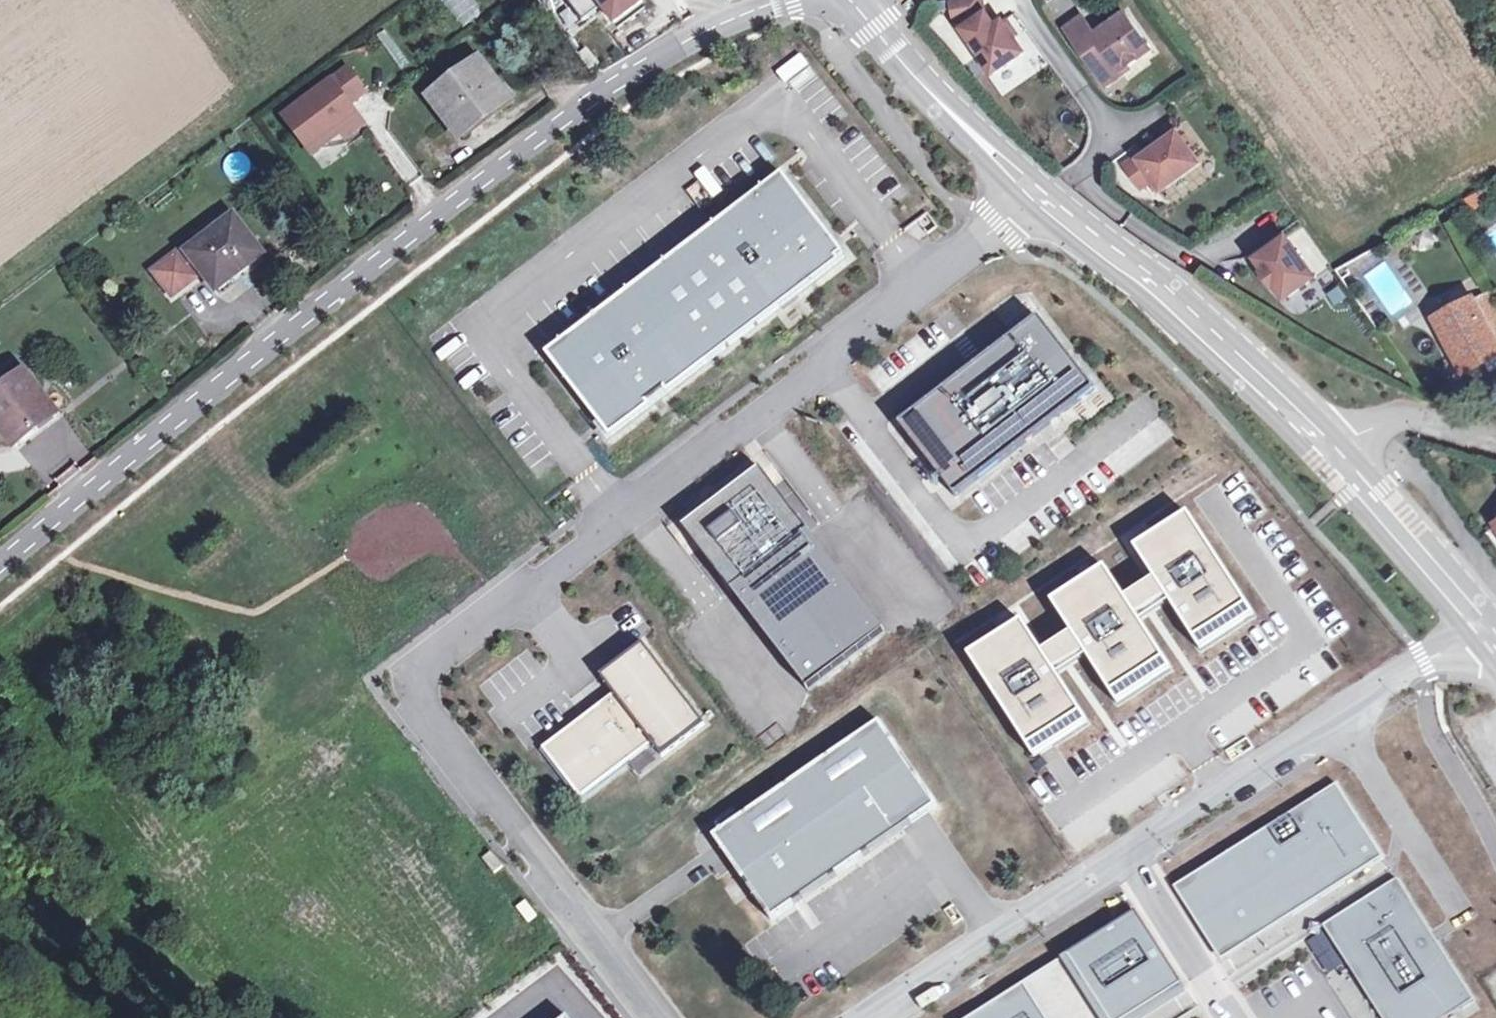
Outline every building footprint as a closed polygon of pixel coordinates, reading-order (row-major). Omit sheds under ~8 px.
[(461,28),(487,7),(481,0),(439,0),(461,28)] [(565,1),(582,24),(601,9),(613,25),(642,4),(639,0),(567,0),(565,1)] [(965,18),(966,27),(964,28),(994,73),(1026,52),(1004,20),(997,25),(988,12),(986,14),(983,0),(953,0),(957,20),(965,18)] [(613,25),(617,30),(645,9),(642,4),(613,25)] [(1118,68),(1121,72),(1152,50),(1126,13),(1097,34),(1083,14),(1069,24),(1082,44),(1078,47),(1100,79),(1118,68)] [(478,62),(431,100),(460,138),(508,101),(478,62)] [(1118,68),(1100,79),(1106,88),(1123,76),(1121,72),(1118,68)] [(349,75),(288,122),(312,154),(341,132),(346,139),(362,127),(347,107),(364,94),(349,75)] [(1157,181),(1165,192),(1203,165),(1181,134),(1144,160),(1142,158),(1129,167),(1145,190),(1157,181)] [(844,255),(783,176),(667,265),(731,349),(833,270),(830,266),(844,255)] [(1409,245),(1446,224),(1441,214),(1404,235),(1409,245)] [(232,220),(187,254),(182,258),(178,254),(153,272),(172,297),(197,279),(193,274),(199,270),(216,292),(261,257),(232,220)] [(1274,249),(1258,261),(1266,273),(1264,275),(1274,289),(1276,287),(1286,301),(1316,280),(1288,240),(1274,249)] [(1253,255),(1258,261),(1274,249),(1270,243),(1253,255)] [(667,265),(548,356),(613,440),(731,349),(667,265)] [(1474,302),(1495,341),(1495,304),(1490,293),(1474,302)] [(1474,302),(1435,323),(1465,374),(1495,356),(1495,341),(1474,302)] [(1413,326),(1426,318),(1420,309),(1407,317),(1413,326)] [(1095,391),(1039,318),(900,425),(956,498),(1095,391)] [(0,375),(0,431),(12,447),(54,416),(24,377),(15,364),(0,375)] [(884,634),(761,470),(683,528),(807,692),(884,634)] [(1016,615),(962,650),(1023,746),(1077,712),(1049,669),(1085,646),(1109,685),(1157,655),(1132,615),(1165,594),(1191,634),(1241,602),(1184,512),(1134,544),(1154,574),(1120,595),(1101,565),(1048,598),(1067,628),(1036,647),(1016,615)] [(703,724),(642,644),(612,667),(670,750),(703,724)] [(599,676),(613,695),(541,749),(579,799),(651,744),(660,757),(670,750),(612,667),(599,676)] [(935,805),(878,723),(726,828),(783,910),(935,805)] [(1383,858),(1336,784),(1173,887),(1200,930),(1205,927),(1222,954),(1289,911),(1292,915),(1383,858)] [(726,828),(713,837),(770,919),(783,910),(726,828)] [(490,852),(481,859),(493,873),(501,867),(490,852)] [(1396,879),(1323,926),(1347,965),(1352,962),(1387,1017),(1439,1017),(1459,1006),(1462,1010),(1474,1002),(1396,879)] [(967,1017),(1131,1017),(1182,985),(1135,911),(967,1017)] [(1352,962),(1347,965),(1381,1017),(1387,1017),(1352,962)] [(1462,1010),(1459,1006),(1439,1017),(1449,1017),(1462,1010)]
